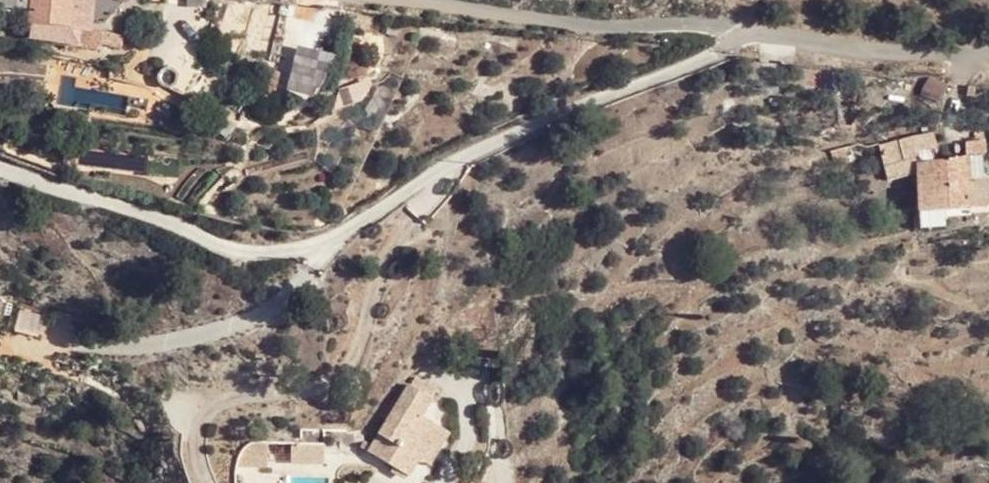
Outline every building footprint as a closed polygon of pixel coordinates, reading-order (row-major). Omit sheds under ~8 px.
[(90,39),(94,0),(11,0),(33,2),(30,33),(90,39)] [(314,31),(288,27),(284,51),(310,55),(314,31)] [(170,81),(173,79),(175,75),(175,70),(173,66),(170,64),(166,64),(164,64),(161,65),(159,67),(158,70),(157,73),(158,77),(160,79),(163,81),(166,82),(170,81)] [(972,209),(968,159),(917,163),(921,214),(928,213),(946,211),(972,209)] [(407,383),(379,432),(390,437),(387,445),(392,450),(387,459),(409,472),(419,455),(437,422),(422,413),(432,396),(407,383)] [(437,422),(419,455),(432,461),(450,430),(437,422)] [(390,437),(379,432),(370,449),(387,459),(392,450),(387,445),(390,437)] [(238,466),(266,467),(268,443),(251,443),(239,453),(238,466)] [(292,463),(324,464),(324,444),(293,443),(292,463)]
